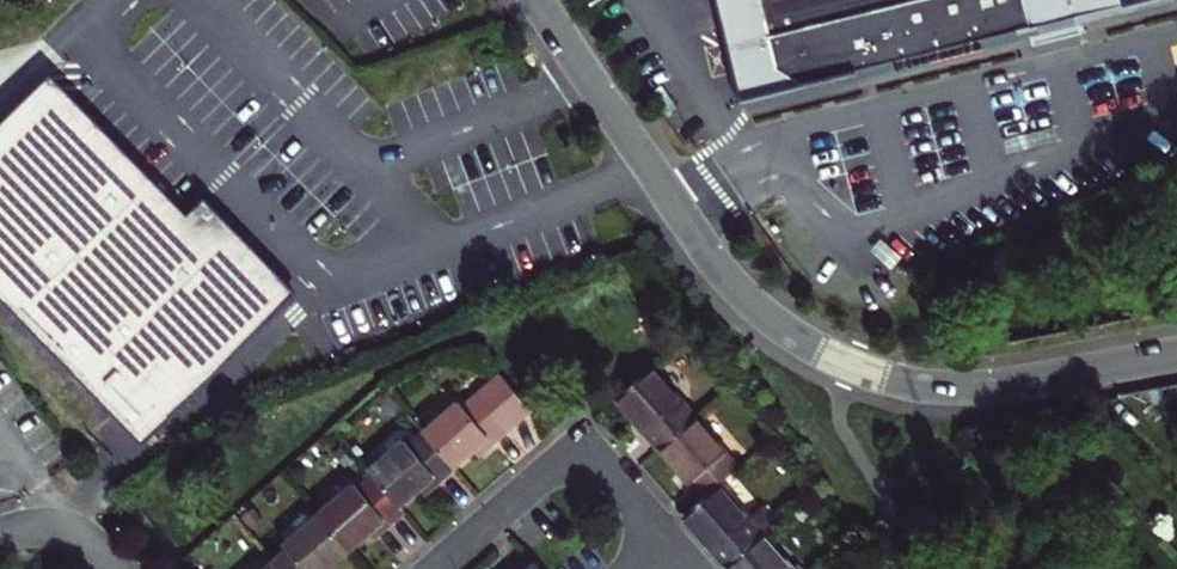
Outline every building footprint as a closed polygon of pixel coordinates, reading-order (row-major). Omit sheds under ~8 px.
[(733,75),(743,111),(749,110),(747,103),(1031,30),(1036,46),(1085,32),(1081,17),(1147,0),(716,0),(736,75),(733,75)] [(144,441),(299,296),(260,256),(207,201),(186,221),(163,197),(49,79),(0,128),(0,294),(144,441)] [(660,448),(695,418),(652,367),(617,398),(660,448)] [(492,444),(530,409),(501,375),(463,407),(459,402),(423,433),(454,468),(474,451),(488,439),(492,444)] [(1144,392),(1154,403),(1176,399),(1176,385),(1144,392)] [(718,485),(738,468),(695,418),(660,448),(703,499),(718,485)] [(438,482),(454,468),(423,433),(409,446),(404,441),(369,471),(373,476),(400,506),(420,489),(434,477),(438,482)] [(478,456),(492,444),(488,439),(474,451),(478,456)] [(404,511),(400,506),(373,476),(358,489),(354,484),(319,515),(349,550),(369,533),(384,520),(388,525),(404,511)] [(424,494),(438,482),(434,477),(420,489),(424,494)] [(726,566),(762,535),(776,523),(763,507),(748,519),(718,485),(703,499),(683,516),(726,566)] [(349,550),(319,515),(283,545),(288,550),(273,563),(278,568),(327,568),(329,567),(349,550)] [(374,538),(388,525),(384,520),(369,533),(374,538)] [(791,568),(762,535),(726,566),(729,568),(799,568),(796,565),(791,568)] [(532,560),(521,568),(539,568),(532,560)]
